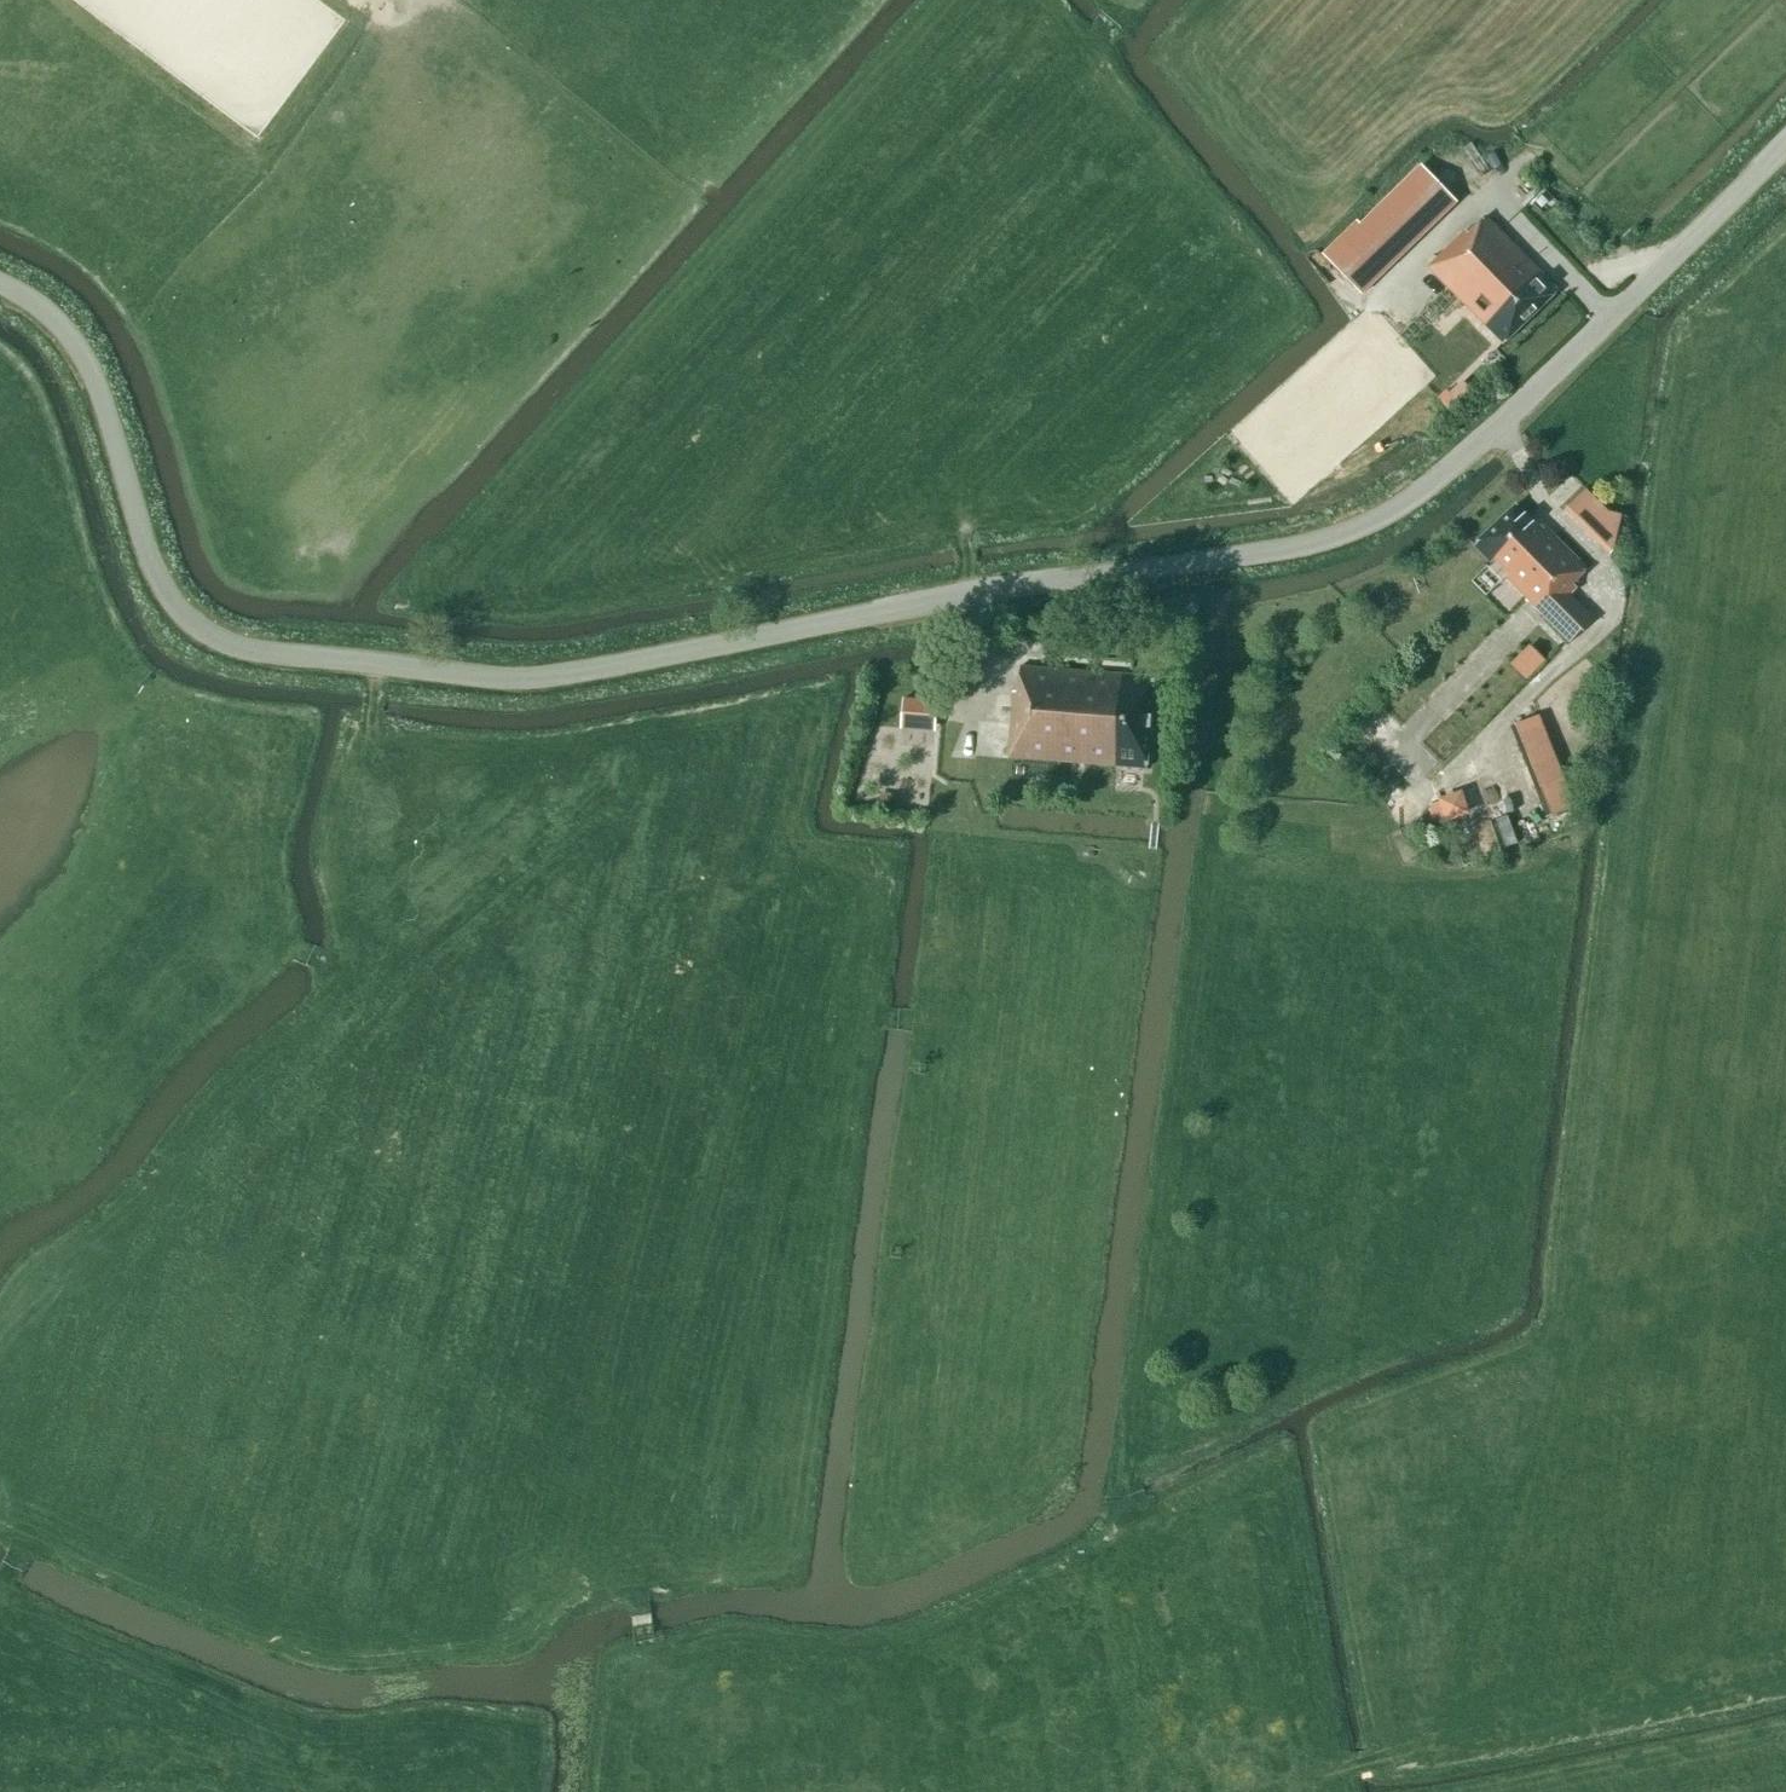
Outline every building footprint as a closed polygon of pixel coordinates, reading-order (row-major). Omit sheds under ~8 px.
[(1363,295),(1457,203),(1421,165),(1360,224),(1357,221),(1324,254),(1363,295)] [(1470,235),(1467,232),(1430,269),(1504,345),(1559,292),(1487,218),(1470,235)] [(1518,504),(1474,546),(1509,581),(1565,637),(1571,643),(1594,619),(1570,595),(1577,588),(1573,584),(1587,570),(1537,520),(1535,522),(1518,504)] [(1602,541),(1615,544),(1622,515),(1608,512),(1602,541)] [(1017,693),(1014,693),(1008,758),(1147,769),(1154,678),(1020,667),(1017,693)] [(902,719),(936,721),(937,701),(903,699),(902,719)] [(1517,723),(1551,818),(1577,809),(1543,714),(1517,723)] [(880,804),(893,806),(894,795),(881,793),(880,804)]
